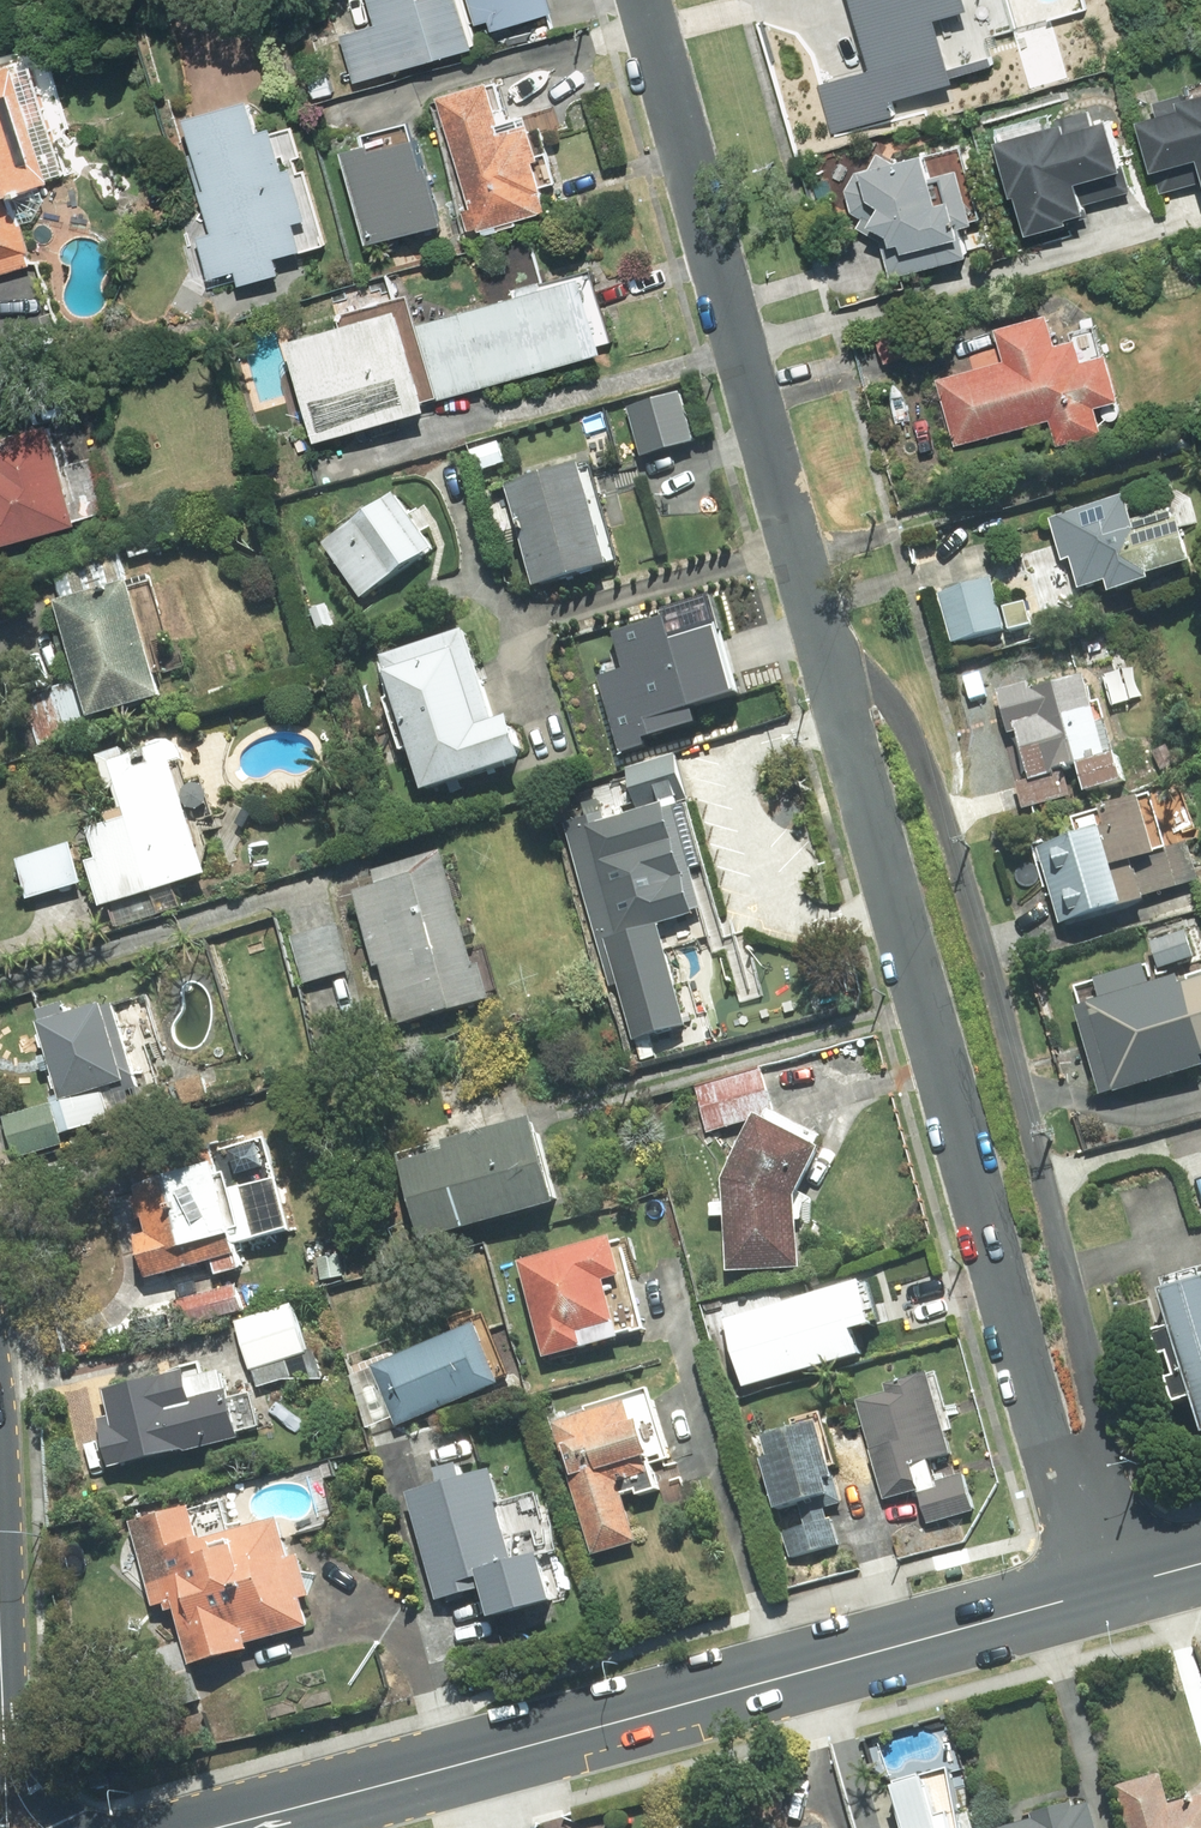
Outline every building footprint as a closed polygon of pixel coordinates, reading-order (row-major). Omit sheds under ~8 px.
[(471,0),(378,0),(384,23),(348,33),(360,77),(483,44),(471,0)] [(481,24),(498,19),(501,27),(560,10),(558,3),(557,0),(475,0),(481,24)] [(940,19),(979,7),(976,0),(857,0),(879,69),(843,81),(856,122),(899,109),(894,96),(958,76),(940,19)] [(0,75),(0,287),(32,277),(11,207),(58,193),(22,68),(0,75)] [(465,202),(476,240),(513,230),(510,220),(565,205),(548,141),(563,137),(555,107),(516,117),(506,82),(445,98),(473,200),(465,202)] [(1196,94),(1195,89),(1167,96),(1171,109),(1151,114),(1165,166),(1200,156),(1200,93),(1196,94)] [(260,95),(194,114),(216,190),(208,192),(219,231),(203,236),(214,277),(241,269),(244,281),(288,269),(285,257),(326,245),(304,166),(297,168),(284,125),(269,130),(260,95)] [(1099,211),(1089,177),(1112,171),(1138,163),(1122,111),(1101,117),(1099,109),(1009,136),(1022,181),(1037,230),(1099,211)] [(383,137),(352,145),(376,238),(459,217),(444,158),(429,162),(422,137),(385,146),(383,137)] [(912,258),(918,246),(978,231),(974,218),(984,215),(971,164),(948,170),(942,148),(898,159),(895,150),(874,155),(877,166),(868,219),(864,228),(890,241),(888,246),(912,258)] [(583,281),(428,321),(446,393),(602,353),(583,281)] [(441,403),(411,304),(297,339),(327,438),(441,403)] [(1057,311),(1003,326),(1012,358),(943,380),(962,444),(1049,418),(1056,443),(1112,427),(1104,400),(1130,392),(1118,351),(1111,354),(1101,323),(1065,334),(1057,311)] [(683,391),(629,407),(643,459),(698,443),(683,391)] [(69,464),(56,421),(0,437),(0,545),(79,522),(113,512),(96,456),(69,464)] [(591,462),(512,485),(540,585),(619,562),(591,462)] [(402,493),(327,541),(365,600),(440,551),(402,493)] [(1147,524),(1139,496),(1055,521),(1067,562),(1078,558),(1087,588),(1115,580),(1119,593),(1163,580),(1162,575),(1200,564),(1200,545),(1191,511),(1147,524)] [(997,578),(947,592),(961,641),(1011,628),(997,578)] [(171,696),(139,581),(67,601),(98,716),(171,696)] [(676,619),(622,634),(633,670),(606,678),(627,753),(654,745),(653,739),(708,724),(704,709),(749,696),(729,628),(683,641),(676,619)] [(522,717),(505,723),(477,631),(393,657),(435,791),(505,769),(536,759),(522,717)] [(1043,684),(1004,695),(1017,735),(1025,732),(1040,777),(1020,783),(1030,813),(1135,778),(1126,751),(1111,755),(1086,678),(1045,691),(1043,684)] [(105,860),(95,863),(108,906),(216,874),(176,742),(107,762),(116,792),(126,789),(135,818),(96,829),(105,860)] [(631,768),(643,812),(595,825),(624,934),(609,939),(637,1040),(694,1025),(666,923),(709,911),(697,870),(713,866),(695,798),(688,800),(683,780),(690,778),(683,754),(631,768)] [(1149,895),(1197,880),(1185,844),(1167,850),(1151,798),(1030,833),(1034,844),(1047,888),(1057,885),(1069,925),(1151,900),(1149,895)] [(75,845),(21,861),(33,902),(88,886),(75,845)] [(488,965),(481,967),(448,852),(381,871),(385,887),(360,894),(380,964),(385,963),(403,1026),(489,1001),(498,999),(488,965)] [(342,925),(295,939),(308,984),(355,970),(342,925)] [(1158,943),(1167,969),(1200,958),(1200,956),(1194,932),(1158,943)] [(1157,985),(1152,966),(1077,986),(1107,1097),(1200,1071),(1200,973),(1157,985)] [(119,1003),(48,1023),(70,1100),(141,1080),(119,1003)] [(774,1088),(811,1078),(807,1060),(700,1086),(711,1129),(780,1112),(774,1088)] [(56,1106),(9,1119),(20,1159),(67,1145),(56,1106)] [(809,1272),(810,1191),(832,1150),(769,1116),(733,1184),(731,1270),(809,1272)] [(409,1156),(432,1240),(568,1203),(545,1119),(409,1156)] [(252,1271),(244,1246),(298,1229),(270,1138),(125,1182),(153,1274),(215,1255),(223,1280),(252,1271)] [(630,1238),(527,1260),(548,1359),(651,1338),(630,1238)] [(889,1265),(720,1310),(743,1395),(911,1350),(889,1265)] [(254,1281),(179,1300),(187,1331),(262,1312),(254,1281)] [(1200,1400),(1200,1288),(1182,1293),(1191,1326),(1168,1332),(1175,1356),(1187,1353),(1194,1376),(1183,1379),(1190,1403),(1200,1400)] [(309,1355),(315,1354),(302,1306),(240,1322),(254,1373),(258,1372),(262,1387),(314,1373),(309,1355)] [(484,1325),(380,1364),(402,1423),(507,1384),(484,1325)] [(131,1463),(210,1446),(247,1438),(233,1372),(196,1380),(195,1373),(113,1391),(118,1417),(105,1420),(115,1467),(131,1463)] [(863,1398),(882,1477),(888,1501),(922,1492),(930,1522),(980,1510),(971,1473),(939,1481),(934,1464),(954,1459),(935,1381),(863,1398)] [(641,1544),(622,1467),(665,1456),(651,1400),(604,1412),(562,1423),(596,1556),(641,1544)] [(843,1544),(830,1498),(847,1493),(828,1426),(776,1441),(781,1459),(771,1462),(784,1509),(798,1557),(843,1544)] [(499,1471),(416,1492),(444,1601),(491,1589),(499,1619),(562,1603),(550,1556),(523,1563),(499,1471)] [(227,1501),(137,1524),(158,1606),(179,1601),(196,1667),(259,1651),(257,1644),(317,1629),(310,1601),(316,1599),(305,1556),(294,1559),(284,1518),(234,1531),(227,1501)] [(957,1766),(898,1780),(910,1827),(972,1827),(957,1766)] [(1176,1801),(1168,1771),(1123,1784),(1135,1827),(1200,1827),(1200,1794),(1176,1801)] [(1077,1805),(999,1827),(1104,1827),(1096,1800),(1077,1805)]
